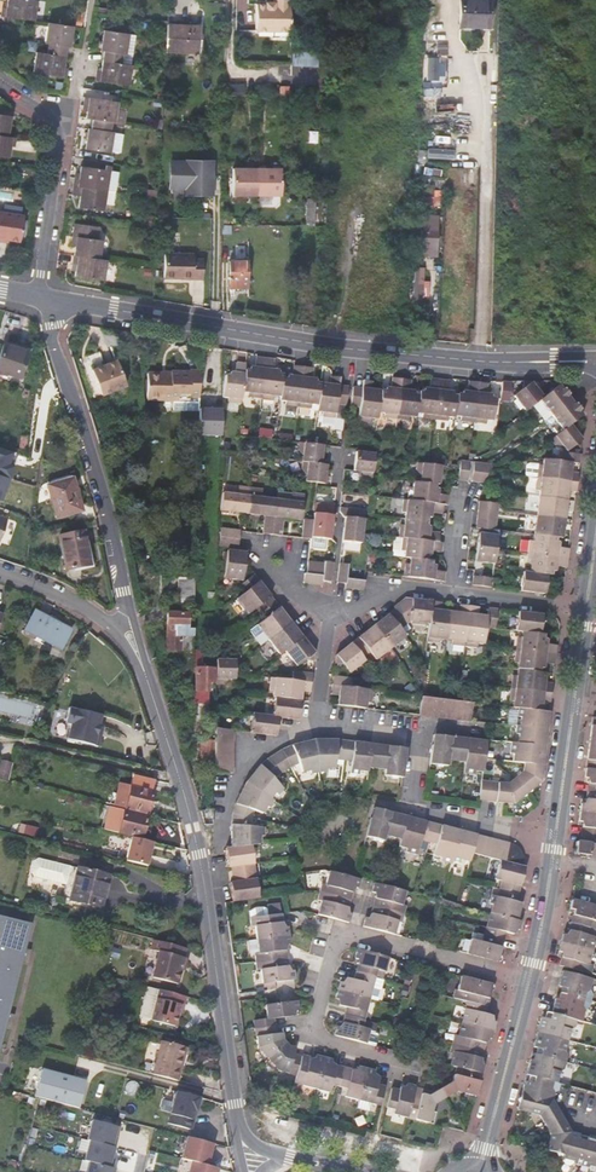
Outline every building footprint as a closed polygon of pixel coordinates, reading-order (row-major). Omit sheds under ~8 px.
[(1,14),(33,19),(37,0),(7,0),(7,5),(3,5),(1,14)] [(291,0),(276,0),(276,2),(272,2),(272,4),(271,4),(270,35),(292,35),(291,0)] [(491,0),(460,0),(460,27),(489,27),(490,27),(491,0)] [(260,36),(270,35),(271,4),(268,4),(259,4),(260,36)] [(48,42),(46,52),(65,55),(66,45),(69,46),(72,25),(47,21),(44,42),(48,42)] [(201,26),(167,24),(165,51),(199,53),(201,26)] [(102,30),(98,50),(102,50),(101,60),(119,63),(130,64),(131,64),(135,35),(128,34),(102,30)] [(63,66),(65,55),(46,52),(36,51),(33,71),(65,75),(67,66),(63,66)] [(293,65),(319,65),(319,52),(293,52),(293,65)] [(127,84),(130,64),(119,63),(101,60),(99,72),(96,71),(94,79),(127,84)] [(246,82),(231,83),(231,95),(247,95),(246,82)] [(440,88),(425,88),(426,98),(440,97),(440,88)] [(87,106),(86,117),(93,118),(110,120),(114,121),(125,123),(126,111),(116,108),(117,101),(84,96),(83,105),(87,106)] [(175,107),(176,120),(198,119),(198,106),(185,106),(185,107),(175,107)] [(7,135),(10,114),(0,112),(0,134),(7,135)] [(112,132),(113,131),(109,130),(110,120),(93,118),(91,128),(88,128),(87,131),(87,136),(85,147),(110,152),(110,150),(118,151),(120,133),(112,132)] [(15,136),(7,135),(0,134),(0,154),(8,155),(9,145),(13,145),(15,136)] [(454,158),(455,149),(430,148),(429,156),(454,158)] [(82,164),(105,168),(105,164),(106,160),(83,157),(82,164)] [(209,160),(184,159),(167,159),(166,184),(187,185),(187,189),(189,192),(207,193),(209,160)] [(74,175),(73,184),(105,189),(114,190),(117,171),(108,169),(105,168),(82,164),(80,164),(79,176),(74,175)] [(280,168),(256,168),(232,168),(232,195),(256,195),(280,195),(280,168)] [(445,179),(430,176),(429,185),(443,188),(445,179)] [(114,190),(105,189),(73,184),(71,192),(79,194),(78,205),(102,209),(103,201),(112,203),(114,190)] [(307,222),(315,222),(315,200),(307,200),(307,222)] [(0,215),(0,242),(6,243),(18,245),(22,219),(0,215)] [(421,229),(420,250),(437,251),(438,219),(424,219),(423,229),(421,229)] [(75,245),(73,255),(98,259),(101,240),(97,239),(99,226),(74,222),(72,235),(77,236),(75,245)] [(247,258),(247,246),(233,246),(233,258),(247,258)] [(193,253),(164,252),(163,277),(179,277),(179,278),(202,278),(202,258),(193,258),(193,253)] [(103,279),(106,260),(98,259),(73,255),(72,264),(76,265),(74,274),(103,279)] [(247,287),(247,261),(230,261),(230,287),(247,287)] [(423,267),(415,266),(413,301),(422,301),(423,267)] [(18,378),(27,352),(3,343),(0,352),(0,372),(18,378)] [(117,358),(104,363),(91,368),(101,394),(126,384),(117,358)] [(249,372),(244,371),(242,393),(248,393),(248,397),(260,399),(265,359),(256,358),(254,368),(250,367),(249,372)] [(274,360),(265,359),(260,399),(273,401),(273,397),(279,398),(282,376),(277,375),(277,371),(273,371),(274,360)] [(227,402),(241,403),(242,393),(244,371),(245,363),(236,363),(235,373),(230,372),(229,376),(225,375),(223,397),(228,398),(227,402)] [(284,404),(298,406),(303,366),(292,365),(291,375),(282,374),(282,376),(279,398),(279,400),(285,401),(284,404)] [(310,404),(317,404),(320,383),(314,382),(315,378),(311,378),(312,367),(303,366),(298,406),(310,408),(310,404)] [(199,408),(200,370),(189,370),(189,371),(171,370),(171,372),(148,372),(147,397),(173,398),(173,408),(199,409),(199,408)] [(18,378),(0,372),(0,378),(20,385),(22,379),(18,378)] [(317,404),(317,409),(322,410),(322,413),(335,415),(337,404),(339,385),(340,375),(330,374),(329,384),(320,383),(317,404)] [(385,390),(380,390),(378,412),(384,412),(383,417),(396,418),(401,379),(392,377),(390,388),(385,387),(385,390)] [(371,389),(372,379),(363,378),(362,388),(359,407),(358,417),(372,419),(372,416),(377,416),(378,412),(380,390),(371,389)] [(411,380),(401,379),(396,418),(410,420),(410,416),(416,417),(416,414),(419,392),(419,391),(409,390),(411,380)] [(424,392),(419,392),(416,414),(422,414),(422,418),(434,419),(439,380),(430,379),(429,389),(424,388),(424,392)] [(449,381),(439,380),(434,419),(448,421),(448,417),(454,418),(454,416),(457,394),(457,392),(448,391),(449,381)] [(462,395),(457,394),(454,416),(460,417),(460,421),(473,422),(477,383),(468,381),(467,392),(462,391),(462,395)] [(511,382),(501,381),(499,400),(509,401),(511,382)] [(539,400),(543,397),(532,383),(522,382),(521,390),(516,394),(528,409),(539,400)] [(487,383),(477,383),(473,422),(486,424),(486,419),(492,420),(495,399),(489,398),(490,394),(485,394),(487,383)] [(337,404),(346,405),(348,386),(339,385),(337,404)] [(555,388),(550,391),(543,397),(539,400),(551,415),(570,400),(567,395),(568,394),(563,388),(562,389),(559,385),(555,388)] [(359,407),(362,388),(352,387),(350,406),(359,407)] [(574,421),(579,418),(582,414),(579,411),(580,409),(575,403),(574,404),(570,400),(551,415),(562,430),(570,424),(574,421)] [(212,408),(199,408),(199,409),(198,433),(221,434),(222,405),(212,405),(212,408)] [(562,430),(551,439),(556,445),(563,445),(567,451),(578,444),(582,440),(570,424),(562,430)] [(313,444),(299,442),(299,449),(303,455),(302,462),(303,462),(320,464),(323,445),(313,444)] [(238,444),(231,443),(230,452),(237,452),(238,444)] [(4,500),(16,462),(10,460),(13,450),(0,445),(0,499),(4,500)] [(374,454),(356,451),(353,470),(361,471),(365,477),(372,478),(372,476),(374,457),(374,454)] [(562,452),(560,461),(572,462),(579,463),(580,454),(562,452)] [(577,482),(578,472),(571,471),(572,462),(560,461),(543,459),(543,464),(539,464),(529,463),(527,465),(525,476),(527,476),(537,477),(577,482)] [(459,468),(458,480),(467,481),(469,462),(468,462),(460,461),(459,468)] [(325,484),(327,465),(320,464),(303,462),(302,469),(307,475),(306,481),(315,482),(325,484)] [(439,485),(441,466),(429,464),(418,463),(417,470),(421,476),(420,482),(439,485)] [(483,463),(476,463),(474,463),(471,481),(480,482),(483,463)] [(491,465),(483,463),(480,482),(489,483),(490,472),(491,465)] [(537,477),(527,476),(524,495),(539,497),(540,491),(536,491),(537,477)] [(577,482),(537,477),(536,491),(540,491),(539,497),(568,500),(569,491),(576,492),(577,482)] [(81,511),(72,479),(47,486),(56,518),(81,511)] [(409,487),(407,500),(443,504),(447,505),(448,495),(438,494),(439,485),(420,482),(413,481),(412,488),(409,487)] [(221,509),(247,512),(250,486),(237,485),(236,494),(223,492),(221,509)] [(265,514),(262,534),(272,534),(276,499),(261,497),(263,488),(250,486),(247,512),(265,514)] [(272,534),(281,535),(283,517),(300,518),(303,493),(277,490),(276,499),(272,534)] [(368,496),(358,495),(357,504),(367,505),(368,496)] [(565,519),(568,500),(539,497),(536,516),(565,519)] [(407,500),(404,500),(402,513),(406,513),(405,519),(431,522),(432,513),(442,514),(443,504),(407,500)] [(498,503),(487,502),(479,501),(478,510),(497,512),(497,511),(498,503)] [(311,537),(330,540),(333,515),(329,515),(330,506),(315,504),(313,520),(311,537)] [(342,541),(360,543),(362,533),(364,519),(364,514),(365,511),(349,509),(349,512),(348,518),(345,517),(342,541)] [(496,521),(497,512),(478,510),(477,518),(496,521)] [(536,516),(534,535),(560,538),(563,538),(565,519),(536,516)] [(476,528),(489,529),(495,530),(496,521),(477,518),(476,528)] [(313,520),(310,520),(304,519),(302,538),(311,539),(311,537),(313,520)] [(403,538),(408,539),(439,543),(440,532),(430,531),(431,522),(405,519),(404,524),(401,524),(399,538),(403,538)] [(238,539),(239,531),(221,528),(220,537),(238,539)] [(495,530),(489,529),(489,533),(478,532),(476,555),(494,558),(495,549),(498,530),(495,530)] [(90,565),(83,531),(58,536),(65,570),(90,565)] [(560,538),(534,535),(533,540),(530,540),(528,553),(568,558),(569,548),(559,547),(560,538)] [(219,546),(238,548),(238,539),(220,537),(219,546)] [(403,538),(399,538),(394,537),(392,556),(404,557),(410,558),(430,561),(431,552),(441,553),(443,543),(439,543),(408,539),(403,538)] [(223,579),(242,581),(245,553),(227,551),(223,579)] [(568,558),(528,553),(527,566),(530,566),(530,573),(547,574),(551,575),(552,569),(556,570),(557,566),(566,567),(568,558)] [(444,582),(445,571),(435,570),(435,566),(431,566),(432,561),(430,561),(410,558),(410,564),(406,564),(404,577),(444,582)] [(331,582),(333,563),(324,561),(324,564),(308,563),(307,574),(322,576),(322,581),(331,582)] [(209,563),(208,576),(218,577),(218,563),(209,563)] [(345,583),(346,578),(348,564),(339,564),(337,583),(345,583)] [(545,594),(547,574),(530,573),(523,572),(520,591),(545,594)] [(322,586),(322,581),(322,576),(307,574),(305,573),(303,583),(322,586)] [(244,593),(259,582),(254,575),(243,583),(239,586),(244,593)] [(195,596),(195,576),(178,576),(178,596),(195,596)] [(216,592),(218,592),(218,577),(208,576),(208,592),(216,592)] [(491,587),(492,578),(473,576),(472,585),(491,587)] [(346,578),(345,583),(345,588),(363,590),(364,581),(346,578)] [(248,615),(256,608),(271,597),(259,582),(244,593),(236,600),(248,615)] [(262,615),(276,604),(271,597),(256,608),(262,615)] [(395,609),(407,624),(410,621),(429,624),(431,601),(404,598),(393,607),(395,609)] [(446,639),(449,612),(441,610),(441,602),(431,601),(429,624),(427,641),(440,643),(441,639),(446,639)] [(470,606),(460,605),(459,612),(449,612),(446,639),(452,640),(451,644),(465,646),(470,606)] [(478,615),(479,607),(470,606),(465,646),(478,647),(478,644),(484,644),(486,627),(487,616),(478,615)] [(256,626),(268,641),(291,623),(280,607),(256,626)] [(496,628),(498,610),(488,608),(487,616),(486,627),(496,628)] [(390,648),(405,637),(400,630),(407,624),(395,609),(373,626),(390,648)] [(60,650),(71,630),(53,620),(34,610),(23,630),(60,650)] [(193,647),(194,629),(188,629),(188,612),(167,612),(166,650),(182,651),(182,650),(189,650),(189,658),(180,657),(180,663),(177,665),(177,670),(185,670),(193,670),(193,650),(193,647)] [(540,634),(542,615),(518,612),(515,631),(522,632),(540,634)] [(268,641),(280,656),(285,652),(303,638),(299,633),(291,623),(268,641)] [(268,641),(256,626),(249,631),(261,646),(268,641)] [(350,644),(362,659),(370,653),(375,660),(390,648),(373,626),(350,644)] [(540,634),(522,632),(521,638),(518,637),(516,650),(556,655),(557,645),(546,644),(547,640),(543,639),(544,634),(540,634)] [(303,638),(285,652),(296,667),(306,659),(314,660),(315,652),(303,638)] [(351,674),(365,663),(362,659),(350,644),(335,655),(335,663),(342,664),(351,674)] [(192,691),(194,691),(208,691),(208,683),(214,683),(214,668),(204,668),(204,663),(201,663),(201,650),(193,650),(193,670),(192,691)] [(517,670),(539,672),(539,667),(544,667),(544,663),(555,664),(556,655),(516,650),(514,662),(518,663),(517,670)] [(216,660),(216,684),(223,685),(228,679),(235,679),(235,674),(235,667),(235,660),(216,660)] [(551,692),(552,683),(544,682),(545,673),(539,672),(517,670),(517,675),(513,675),(511,688),(551,692)] [(311,682),(312,673),(293,671),(292,680),(311,682)] [(332,685),(351,688),(352,678),(333,676),(332,685)] [(94,683),(76,678),(71,697),(84,700),(87,689),(92,689),(94,683)] [(292,680),(271,678),(269,691),(273,692),(273,698),(274,698),(301,701),(302,691),(310,692),(311,682),(292,680)] [(347,706),(366,709),(366,703),(371,703),(372,690),(351,688),(332,685),(331,695),(339,696),(338,705),(347,706)] [(518,708),(540,711),(541,702),(550,703),(551,692),(511,688),(509,702),(513,702),(513,708),(518,708)] [(207,704),(208,691),(194,691),(194,703),(207,704)] [(470,720),(472,703),(458,701),(439,699),(421,696),(419,715),(470,721),(470,720)] [(272,716),(278,717),(299,720),(301,701),(274,698),(272,716)] [(192,705),(191,723),(201,723),(201,706),(192,705)] [(100,715),(68,708),(65,720),(68,724),(71,724),(67,739),(97,747),(98,742),(99,738),(96,734),(98,725),(100,715)] [(520,717),(519,726),(546,730),(549,712),(540,711),(518,708),(517,716),(520,717)] [(278,717),(272,716),(253,714),(250,733),(277,736),(278,717)] [(518,735),(517,743),(544,747),(546,730),(519,726),(515,726),(515,734),(518,735)] [(233,731),(215,728),(214,741),(214,764),(214,771),(232,772),(233,731)] [(447,763),(447,757),(450,735),(433,733),(430,761),(447,763)] [(447,757),(465,760),(468,737),(450,735),(447,757)] [(468,737),(465,760),(464,770),(474,771),(474,768),(482,769),(486,740),(468,737)] [(310,773),(318,771),(314,740),(292,746),(282,750),(290,766),(298,763),(302,772),(309,770),(310,773)] [(335,758),(342,759),(345,741),(337,740),(314,740),(318,771),(325,772),(325,768),(333,768),(335,758)] [(200,764),(214,764),(214,741),(207,741),(200,741),(200,764)] [(367,771),(368,765),(371,744),(345,741),(342,759),(351,760),(349,773),(357,774),(358,770),(367,771)] [(515,762),(524,763),(542,766),(544,747),(517,743),(514,743),(512,754),(515,755),(515,762)] [(587,759),(586,768),(595,770),(595,743),(590,743),(587,759)] [(368,765),(385,768),(388,746),(371,744),(368,765)] [(388,746),(385,768),(385,774),(402,777),(405,748),(388,746)] [(290,766),(282,750),(268,759),(279,773),(283,771),(290,766)] [(273,778),(279,773),(268,759),(260,767),(245,784),(269,798),(273,792),(276,794),(282,788),(273,778)] [(0,761),(0,777),(6,779),(9,762),(0,761)] [(542,766),(524,763),(522,774),(515,779),(526,793),(540,782),(542,766)] [(585,777),(589,778),(588,784),(587,791),(595,792),(595,770),(586,768),(585,777)] [(151,790),(153,780),(133,775),(130,787),(118,784),(116,794),(113,807),(124,810),(146,815),(152,791),(151,790)] [(512,803),(526,793),(515,779),(507,785),(498,784),(496,801),(512,803)] [(481,782),(479,799),(496,801),(498,784),(481,782)] [(272,799),(269,798),(245,784),(235,805),(233,814),(250,818),(252,809),(262,812),(265,806),(269,807),(272,799)] [(595,815),(595,792),(587,791),(586,799),(586,804),(581,804),(580,813),(595,815)] [(112,796),(103,793),(101,804),(107,806),(111,807),(113,807),(116,794),(113,793),(112,796)] [(105,830),(111,807),(107,806),(101,830),(105,830)] [(143,827),(146,815),(124,810),(111,807),(105,830),(141,839),(143,827)] [(213,808),(199,809),(204,825),(213,825),(213,808)] [(383,840),(385,834),(390,812),(374,808),(367,835),(383,840)] [(385,834),(402,838),(407,817),(390,812),(385,834)] [(583,827),(582,835),(595,837),(595,815),(580,813),(579,821),(583,821),(583,827)] [(231,847),(251,845),(259,843),(258,836),(263,836),(262,828),(248,826),(250,818),(233,814),(233,816),(231,823),(231,847)] [(420,839),(429,841),(433,824),(407,817),(402,838),(400,844),(407,847),(406,851),(416,853),(420,839)] [(451,863),(452,861),(460,831),(433,824),(429,841),(437,843),(434,853),(441,856),(441,860),(451,863)] [(469,861),(472,853),(476,835),(460,831),(452,861),(459,862),(460,858),(469,861)] [(154,835),(152,842),(167,846),(169,836),(157,833),(154,835)] [(500,860),(505,862),(510,846),(510,843),(476,835),(472,853),(500,860)] [(582,835),(580,843),(576,842),(574,856),(578,857),(595,860),(595,837),(582,835)] [(152,842),(130,837),(124,861),(146,866),(152,842)] [(254,864),(251,845),(231,847),(225,848),(227,867),(231,867),(254,864)] [(514,848),(510,846),(505,862),(521,866),(521,862),(521,859),(520,856),(519,853),(517,851),(514,848)] [(502,881),(500,888),(517,893),(524,867),(521,866),(505,862),(500,860),(495,878),(502,881)] [(256,879),(254,864),(231,867),(232,874),(233,882),(256,879)] [(105,892),(109,876),(79,868),(76,877),(71,900),(101,908),(105,892)] [(322,884),(320,892),(350,900),(353,887),(357,888),(360,880),(329,872),(325,885),(322,884)] [(258,898),(256,879),(233,882),(230,882),(231,892),(232,902),(258,898)] [(373,906),(403,914),(405,906),(402,905),(405,892),(394,889),(374,884),(372,892),(377,893),(373,906)] [(517,893),(500,888),(498,897),(491,895),(489,904),(492,905),(490,914),(516,921),(521,903),(515,902),(517,893)] [(318,915),(319,915),(349,923),(351,914),(346,913),(350,900),(320,892),(317,900),(321,901),(318,915)] [(572,916),(570,923),(589,928),(595,930),(595,907),(572,900),(569,909),(573,910),(572,916)] [(283,927),(281,914),(279,904),(267,905),(268,916),(250,918),(251,927),(254,926),(256,939),(288,935),(287,927),(283,927)] [(401,922),(403,914),(373,906),(370,919),(365,918),(363,926),(394,934),(398,921),(401,922)] [(68,909),(65,916),(78,920),(80,912),(68,909)] [(505,932),(513,934),(514,929),(519,930),(521,922),(516,921),(490,914),(484,935),(502,940),(505,932)] [(2,1028),(6,1013),(19,964),(22,949),(29,923),(0,916),(0,1035),(2,1028)] [(591,951),(595,938),(595,934),(595,930),(589,928),(570,923),(569,930),(567,936),(563,935),(561,943),(591,951)] [(484,935),(472,932),(470,939),(482,942),(484,935)] [(288,935),(256,939),(257,950),(248,951),(250,963),(255,962),(287,958),(285,945),(289,944),(288,935)] [(502,940),(484,935),(482,942),(470,939),(466,953),(497,961),(502,940)] [(181,956),(184,947),(153,939),(150,950),(158,952),(152,977),(177,984),(179,976),(181,969),(183,957),(181,956)] [(563,953),(561,958),(559,966),(578,971),(590,974),(592,966),(588,965),(591,951),(561,943),(558,952),(563,953)] [(120,949),(112,947),(110,957),(119,959),(120,949)] [(28,951),(22,949),(19,964),(24,965),(28,951)] [(357,949),(355,958),(359,959),(356,972),(375,977),(382,979),(384,971),(388,958),(357,949)] [(274,982),(294,980),(293,971),(288,971),(287,958),(255,962),(256,970),(260,970),(261,984),(268,983),(269,991),(275,990),(274,982)] [(374,978),(375,977),(356,972),(354,980),(346,978),(345,983),(340,982),(338,991),(369,998),(377,1001),(382,980),(374,978)] [(562,972),(558,986),(561,987),(560,993),(590,1001),(592,993),(589,989),(592,979),(562,972)] [(491,984),(460,976),(457,990),(455,990),(453,998),(467,1001),(485,1006),(491,984)] [(184,996),(158,989),(147,986),(139,1018),(150,1020),(173,1026),(175,1017),(177,1008),(179,1000),(183,999),(184,996)] [(363,1020),(369,998),(338,991),(336,999),(340,1000),(339,1005),(347,1007),(345,1015),(363,1020)] [(589,1007),(590,1001),(560,993),(558,1000),(555,999),(551,1014),(577,1020),(581,1021),(584,1009),(589,1007)] [(297,1001),(277,1003),(265,1005),(266,1019),(254,1021),(255,1029),(274,1026),(273,1018),(294,1016),(293,1010),(298,1010),(297,1001)] [(493,1031),(495,1022),(490,1021),(491,1016),(483,1014),(485,1006),(467,1001),(461,1022),(493,1031)] [(11,1015),(6,1013),(2,1028),(8,1029),(11,1015)] [(537,1033),(567,1040),(570,1030),(575,1027),(577,1020),(551,1014),(550,1019),(547,1020),(541,1019),(537,1033)] [(337,1027),(335,1035),(366,1043),(375,1046),(378,1035),(375,1031),(377,1023),(363,1020),(345,1015),(341,1028),(337,1027)] [(102,1023),(96,1021),(93,1030),(99,1032),(102,1023)] [(493,1031),(461,1022),(458,1036),(454,1035),(452,1043),(482,1051),(484,1043),(486,1038),(490,1039),(493,1031)] [(274,1026),(255,1029),(257,1047),(267,1059),(286,1043),(283,1040),(282,1033),(275,1034),(274,1026)] [(540,1056),(566,1062),(568,1055),(565,1050),(567,1040),(537,1033),(534,1047),(539,1048),(542,1051),(540,1056)] [(178,1073),(180,1067),(177,1066),(182,1047),(161,1041),(152,1073),(177,1079),(178,1073)] [(286,1043),(267,1059),(277,1070),(296,1075),(301,1057),(293,1055),(295,1048),(288,1046),(286,1043)] [(479,1064),(480,1059),(482,1051),(452,1043),(450,1051),(453,1052),(450,1066),(463,1069),(481,1074),(484,1065),(479,1064)] [(301,1057),(296,1075),(304,1078),(302,1085),(316,1089),(323,1058),(315,1055),(314,1060),(301,1057)] [(526,1074),(556,1082),(559,1072),(564,1069),(566,1062),(540,1056),(539,1060),(536,1062),(530,1060),(526,1074)] [(323,1058),(316,1089),(329,1092),(332,1085),(339,1087),(344,1068),(331,1064),(332,1060),(323,1058)] [(344,1068),(339,1087),(347,1088),(345,1096),(358,1100),(366,1069),(358,1067),(357,1071),(344,1068)] [(366,1069),(358,1100),(356,1108),(369,1111),(371,1103),(380,1105),(385,1087),(377,1085),(379,1077),(373,1075),(375,1071),(366,1069)] [(481,1074),(463,1069),(460,1076),(454,1075),(451,1082),(440,1089),(445,1097),(457,1090),(476,1095),(481,1074)] [(33,1095),(76,1106),(83,1081),(61,1075),(40,1070),(33,1095)] [(517,1110),(539,1115),(550,1135),(547,1150),(564,1155),(563,1160),(564,1164),(568,1165),(572,1163),(588,1167),(590,1171),(594,1171),(595,1171),(595,1141),(595,1144),(577,1138),(579,1134),(570,1131),(556,1107),(554,1109),(551,1104),(554,1092),(558,1090),(560,1084),(556,1082),(526,1074),(523,1087),(517,1110)] [(391,1088),(386,1107),(393,1109),(393,1114),(406,1117),(412,1099),(415,1087),(406,1084),(405,1089),(400,1087),(399,1091),(391,1088)] [(434,1092),(415,1087),(412,1099),(419,1101),(421,1094),(428,1095),(435,1092),(434,1092)] [(440,1089),(434,1092),(435,1092),(428,1095),(421,1094),(419,1101),(412,1099),(406,1117),(428,1123),(433,1104),(445,1097),(440,1089)] [(199,1096),(175,1090),(167,1122),(188,1128),(193,1109),(195,1110),(197,1103),(199,1096)] [(297,1104),(290,1102),(289,1108),(295,1110),(297,1104)] [(85,1171),(111,1171),(113,1168),(110,1167),(112,1158),(110,1157),(113,1146),(110,1146),(113,1135),(115,1136),(118,1126),(91,1119),(86,1139),(88,1140),(82,1160),(87,1162),(85,1171)] [(524,1136),(520,1130),(512,1135),(516,1141),(524,1136)] [(180,1158),(190,1161),(208,1166),(210,1161),(211,1157),(208,1156),(211,1143),(186,1136),(180,1158)] [(216,1168),(208,1166),(190,1161),(187,1171),(215,1171),(216,1168)]
